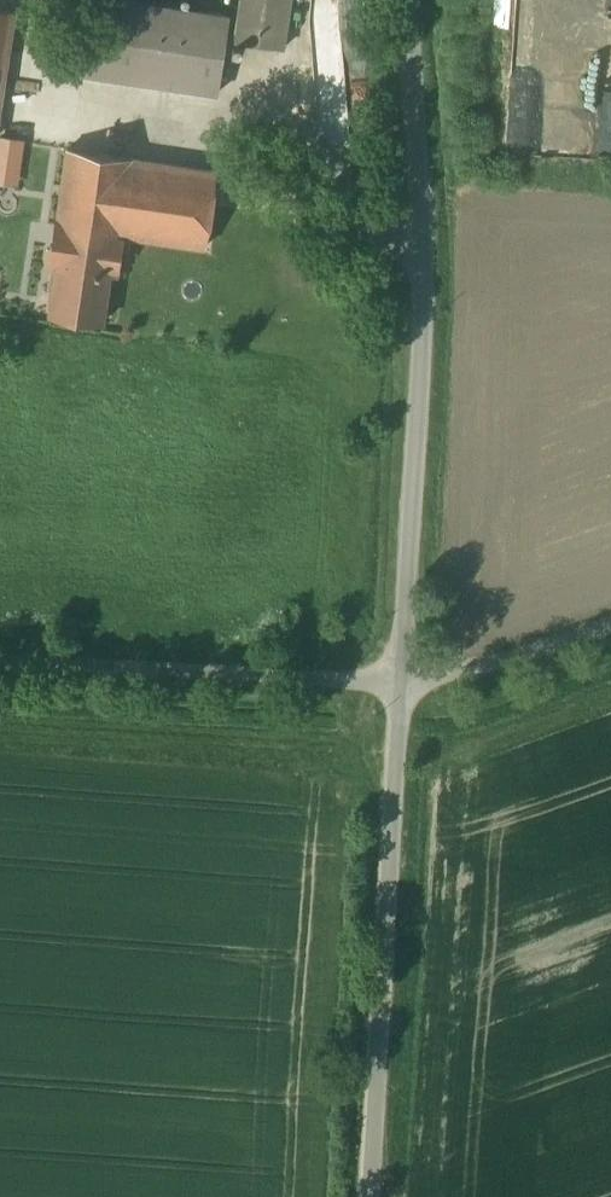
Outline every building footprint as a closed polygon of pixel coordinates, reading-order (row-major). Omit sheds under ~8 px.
[(119,0),(93,0),(83,73),(218,93),(229,16),(119,0)] [(235,41),(283,48),(290,0),(241,0),(235,41)] [(322,131),(337,130),(335,116),(324,117),(321,84),(344,82),(337,0),(309,0),(322,131)] [(0,9),(0,104),(14,11),(0,9)] [(57,224),(123,234),(204,247),(216,171),(68,149),(57,224)] [(117,275),(123,234),(57,224),(50,265),(56,266),(49,315),(102,323),(109,274),(117,275)]
